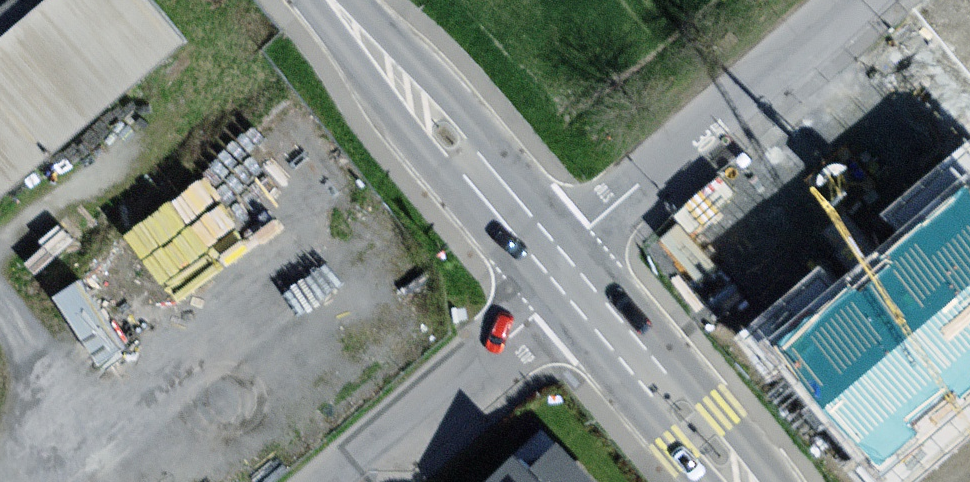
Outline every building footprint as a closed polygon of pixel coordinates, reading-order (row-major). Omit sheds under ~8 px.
[(151,0),(52,0),(0,42),(0,207),(192,49),(151,0)] [(875,252),(760,351),(875,481),(894,481),(969,417),(969,169),(875,252)] [(98,339),(191,267),(149,213),(56,285),(98,339)] [(558,451),(527,478),(516,465),(497,481),(585,481),(558,451)]
